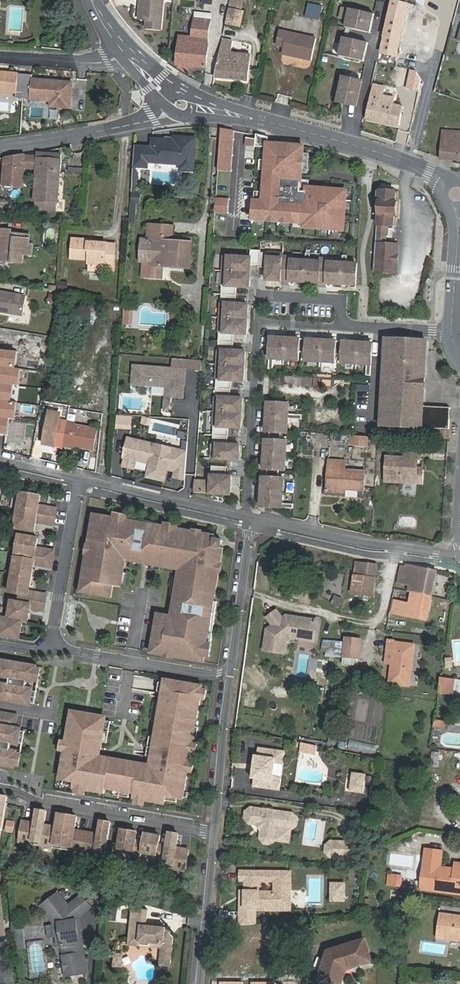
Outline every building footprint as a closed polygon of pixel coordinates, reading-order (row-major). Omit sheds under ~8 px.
[(143,15),(148,16),(147,25),(161,26),(164,0),(144,0),(143,15)] [(229,7),(240,9),(242,0),(231,0),(229,7)] [(444,0),(427,0),(426,10),(442,13),(444,0)] [(396,57),(409,5),(392,1),(380,52),(396,57)] [(318,19),(322,6),(309,3),(306,16),(318,19)] [(240,9),(229,7),(226,24),(240,27),(244,10),(240,9)] [(372,21),(374,13),(349,8),(345,26),(369,32),(371,24),(369,23),(369,21),(372,21)] [(207,45),(211,15),(194,12),(192,37),(179,35),(176,64),(206,68),(208,45),(207,45)] [(431,21),(424,52),(444,57),(451,25),(431,21)] [(282,53),(310,60),(316,37),(280,29),(277,44),(284,45),(282,53)] [(343,36),(338,54),(363,60),(365,52),(362,51),(363,49),(365,50),(367,42),(343,36)] [(247,80),(250,54),(230,52),(233,40),(224,38),(216,77),(247,80)] [(323,65),(335,65),(335,56),(323,55),(323,65)] [(418,83),(421,69),(410,66),(409,73),(407,72),(405,80),(418,83)] [(17,93),(16,98),(23,99),(25,76),(0,74),(0,92),(17,93)] [(31,76),(25,76),(23,99),(49,101),(49,106),(70,108),(72,83),(31,80),(31,76)] [(355,105),(361,80),(342,76),(337,101),(345,103),(345,100),(348,101),(347,103),(355,105)] [(393,97),(372,92),(365,119),(398,127),(403,107),(392,104),(393,97)] [(221,129),(218,172),(231,173),(234,131),(221,129)] [(449,159),(459,160),(459,132),(443,131),(440,157),(442,158),(449,159)] [(269,138),(256,135),(256,140),(246,140),(246,148),(259,149),(259,147),(267,147),(266,163),(265,173),(265,177),(268,177),(268,183),(265,182),(264,192),(263,201),(254,201),(253,219),(305,223),(311,223),(311,228),(344,230),(347,191),(301,187),(298,187),(298,180),(301,180),(302,169),(303,163),(303,157),(304,146),(268,143),(269,138)] [(152,148),(135,147),(134,167),(148,169),(148,163),(181,166),(181,171),(194,172),(197,139),(175,138),(175,139),(174,141),(165,141),(153,140),(152,148)] [(62,155),(38,153),(38,157),(38,161),(26,159),(26,156),(26,155),(5,158),(3,185),(14,187),(16,172),(24,173),(25,168),(37,169),(34,200),(37,200),(57,202),(58,202),(62,155)] [(22,188),(24,173),(16,172),(14,187),(22,188)] [(380,193),(378,193),(377,212),(379,213),(378,226),(377,226),(374,272),(397,273),(399,244),(386,243),(386,235),(389,235),(389,227),(393,227),(394,216),(396,216),(397,202),(394,202),(395,191),(380,190),(380,193)] [(255,191),(254,201),(263,201),(264,192),(255,191)] [(229,200),(216,199),(215,212),(228,213),(229,200)] [(57,202),(37,200),(36,210),(56,212),(57,202)] [(192,243),(172,241),(171,244),(162,244),(163,226),(149,225),(148,240),(153,240),(151,262),(144,261),(143,277),(161,278),(162,265),(189,268),(192,243)] [(171,244),(172,241),(173,227),(163,226),(162,244),(171,244)] [(12,234),(12,230),(0,229),(0,253),(0,255),(0,259),(23,261),(24,255),(32,256),(33,246),(29,246),(30,236),(23,236),(22,241),(11,240),(12,234)] [(87,241),(77,240),(75,254),(90,255),(90,264),(91,264),(90,273),(104,274),(105,271),(113,271),(115,245),(95,243),(86,243),(87,241)] [(267,268),(266,280),(273,280),(273,278),(281,278),(281,281),(281,284),(289,284),(289,281),(318,283),(318,286),(326,287),(326,284),(355,285),(357,263),(346,263),(347,256),(342,255),(342,262),(328,262),(328,259),(320,258),(319,261),(309,261),(309,253),(305,253),(305,260),(291,259),(291,256),(283,256),(283,254),(260,252),(260,251),(251,250),(250,257),(250,264),(259,265),(259,267),(267,268)] [(250,264),(250,257),(224,256),(212,459),(236,460),(237,452),(239,452),(240,445),(227,444),(228,428),(241,428),(241,421),(239,421),(239,413),(240,405),(242,405),(242,399),(230,398),(231,381),(243,382),(244,374),(241,374),(242,366),(242,358),(245,358),(245,351),(233,351),(234,333),(246,334),(247,327),(244,327),(245,319),(245,311),(248,312),(248,304),(236,304),(237,287),(249,287),(249,280),(247,280),(247,272),(247,264),(250,264)] [(67,290),(68,281),(58,280),(57,289),(67,290)] [(0,292),(0,312),(22,316),(26,297),(0,292)] [(117,321),(118,305),(104,304),(103,320),(117,321)] [(124,305),(122,323),(132,324),(134,306),(124,305)] [(300,339),(270,337),(269,359),(298,361),(300,339)] [(336,341),(307,339),(305,361),(335,363),(336,341)] [(426,341),(389,339),(384,426),(441,429),(449,429),(450,408),(423,406),(426,341)] [(372,343),(343,341),(342,363),(371,365),(372,343)] [(0,353),(0,370),(21,372),(23,356),(0,353)] [(201,370),(202,360),(173,358),(173,368),(186,369),(201,370)] [(370,366),(361,365),(361,374),(370,375),(370,366)] [(186,377),(186,369),(173,368),(134,366),(133,385),(167,387),(167,396),(184,397),(185,388),(181,388),(182,377),(186,377)] [(0,371),(0,387),(25,390),(27,374),(0,371)] [(0,388),(0,404),(17,406),(19,390),(0,388)] [(287,433),(289,404),(267,402),(265,432),(287,433)] [(0,405),(0,421),(21,424),(23,407),(0,405)] [(63,445),(75,447),(93,450),(97,430),(74,426),(59,423),(59,420),(60,414),(49,412),(43,445),(62,448),(63,445)] [(0,421),(0,438),(13,440),(15,423),(0,421)] [(449,442),(450,432),(442,432),(441,441),(449,442)] [(350,435),(335,434),(334,442),(349,443),(350,435)] [(362,436),(353,436),(353,443),(367,444),(367,437),(362,436)] [(185,480),(187,452),(181,451),(129,440),(124,459),(126,459),(124,468),(135,470),(137,461),(151,465),(149,474),(166,478),(168,470),(177,472),(175,478),(185,480)] [(285,471),(287,441),(265,440),(263,469),(285,471)] [(415,473),(415,469),(416,461),(419,461),(420,451),(407,451),(406,459),(387,458),(385,482),(421,485),(421,473),(415,473)] [(339,489),(344,489),(364,490),(365,472),(344,470),(345,461),(329,460),(327,493),(339,493),(339,489)] [(195,481),(195,492),(230,494),(231,477),(226,476),(226,467),(212,466),(211,482),(195,481)] [(282,508),(284,478),(262,477),(260,506),(282,508)] [(22,492),(15,528),(34,531),(37,518),(41,519),(40,522),(55,525),(58,508),(43,506),(42,509),(39,508),(41,495),(22,492)] [(115,513),(115,518),(178,529),(178,528),(115,513)] [(115,518),(99,515),(97,525),(92,524),(89,545),(94,546),(92,554),(87,554),(81,587),(91,589),(90,593),(111,597),(113,586),(122,587),(126,560),(142,563),(143,559),(152,560),(151,564),(170,568),(171,564),(181,566),(180,569),(172,616),(158,614),(151,653),(204,662),(205,656),(214,601),(219,572),(215,572),(216,564),(221,565),(224,548),(222,548),(215,546),(216,539),(216,537),(202,533),(178,529),(115,518)] [(55,551),(40,548),(39,551),(36,550),(37,548),(38,538),(19,535),(16,552),(27,554),(27,558),(15,556),(9,592),(17,593),(15,601),(9,600),(5,618),(0,617),(0,622),(3,622),(3,623),(1,635),(20,638),(23,621),(28,622),(30,608),(44,610),(47,594),(32,591),(32,595),(29,594),(29,591),(34,564),(35,560),(38,561),(37,564),(52,567),(55,551)] [(215,546),(222,548),(223,540),(216,539),(215,546)] [(357,563),(355,576),(375,578),(377,565),(357,563)] [(411,592),(431,596),(437,570),(407,564),(406,568),(401,567),(398,583),(409,585),(408,592),(411,592)] [(375,578),(355,576),(353,593),(362,595),(366,595),(373,596),(375,578)] [(426,621),(431,596),(411,592),(408,604),(394,601),(391,613),(426,621)] [(362,595),(353,593),(350,613),(359,614),(362,595)] [(377,597),(373,596),(366,595),(365,604),(375,605),(377,597)] [(339,606),(341,598),(333,596),(331,604),(339,606)] [(217,602),(214,601),(205,656),(210,657),(217,602)] [(314,641),(317,620),(286,616),(282,619),(276,611),(267,618),(273,626),(267,630),(264,651),(284,654),(286,642),(292,638),(314,641)] [(330,634),(337,635),(337,629),(341,630),(342,623),(332,622),(330,634)] [(416,631),(418,623),(408,622),(407,629),(416,631)] [(345,643),(343,658),(359,660),(361,639),(345,638),(345,643)] [(322,656),(343,658),(345,643),(324,640),(323,651),(322,656)] [(392,664),(395,643),(395,641),(388,640),(385,663),(392,664)] [(415,646),(395,643),(392,664),(390,684),(410,687),(415,646)] [(3,657),(0,673),(10,675),(9,681),(0,679),(0,696),(31,702),(31,700),(33,687),(34,685),(27,684),(28,678),(35,679),(35,677),(37,665),(38,663),(3,657)] [(197,715),(202,683),(164,676),(160,701),(162,702),(158,720),(157,720),(154,735),(156,736),(154,746),(157,747),(155,755),(151,755),(149,767),(139,765),(140,762),(109,756),(109,759),(99,757),(100,753),(97,752),(98,746),(101,747),(102,739),(104,728),(102,727),(104,717),(104,713),(73,708),(71,722),(69,722),(66,739),(64,748),(59,776),(63,776),(75,778),(74,783),(74,785),(76,785),(85,787),(104,790),(105,785),(110,786),(129,790),(134,790),(133,795),(135,796),(145,797),(164,801),(165,797),(166,792),(177,794),(183,795),(187,769),(189,759),(191,749),(192,740),(194,733),(192,732),(193,724),(195,715),(197,715)] [(455,678),(441,676),(439,691),(453,693),(455,678)] [(160,701),(157,700),(153,720),(157,720),(158,720),(162,702),(160,701)] [(0,709),(0,722),(16,724),(18,712),(0,709)] [(111,718),(104,717),(102,727),(104,728),(102,739),(107,740),(111,718)] [(432,727),(445,728),(446,720),(433,718),(432,727)] [(15,764),(15,762),(17,750),(18,748),(11,747),(12,740),(19,741),(19,739),(21,727),(22,725),(16,724),(0,722),(0,761),(15,764)] [(154,735),(149,734),(146,754),(151,755),(155,755),(157,747),(154,746),(156,736),(154,735)] [(299,751),(315,754),(317,744),(301,741),(299,751)] [(254,779),(253,787),(280,791),(282,777),(274,776),(276,759),(284,760),(285,751),(259,748),(258,756),(255,755),(252,779),(254,779)] [(437,767),(439,752),(431,751),(429,766),(437,767)] [(351,782),(350,792),(363,794),(366,775),(356,773),(355,782),(351,782)] [(128,794),(129,790),(110,786),(109,791),(128,794)] [(45,822),(47,809),(38,807),(36,821),(24,819),(20,839),(41,843),(45,822)] [(293,814),(252,808),(247,812),(246,818),(251,823),(258,824),(263,831),(262,838),(266,843),(272,844),(276,840),(278,827),(291,828),(296,825),(297,819),(293,814)] [(57,824),(45,822),(41,843),(63,847),(69,813),(60,811),(57,824)] [(78,814),(69,813),(63,847),(84,851),(88,830),(76,828),(78,814)] [(100,832),(88,830),(84,851),(105,854),(111,820),(102,818),(100,832)] [(13,832),(14,820),(5,819),(4,831),(13,832)] [(138,830),(123,827),(119,846),(134,849),(134,852),(142,853),(143,850),(145,839),(137,838),(138,830)] [(278,827),(276,840),(290,841),(291,828),(278,827)] [(180,832),(171,830),(168,844),(166,858),(164,865),(186,869),(190,848),(177,846),(180,832)] [(146,831),(145,839),(143,850),(158,853),(157,856),(166,858),(168,844),(160,842),(162,834),(146,831)] [(327,846),(327,853),(331,857),(344,857),(345,842),(332,842),(327,846)] [(355,843),(345,842),(344,857),(354,858),(355,843)] [(456,863),(455,870),(439,868),(441,852),(426,850),(421,889),(459,895),(459,889),(459,864),(456,863)] [(286,872),(241,872),(241,881),(246,881),(246,908),(259,908),(259,910),(274,911),(274,902),(286,902),(286,872)] [(291,872),(286,872),(286,902),(274,902),(274,911),(291,911),(291,872)] [(386,885),(401,887),(403,875),(388,872),(386,885)] [(337,885),(332,885),(332,902),(346,902),(346,899),(337,900),(337,885)] [(345,885),(337,885),(337,900),(346,899),(345,885)] [(59,893),(45,904),(60,923),(63,946),(70,945),(72,955),(63,956),(66,977),(87,974),(81,930),(78,931),(77,920),(92,908),(83,896),(70,906),(59,893)] [(141,944),(145,949),(162,951),(161,967),(172,968),(175,938),(164,926),(145,924),(146,911),(127,909),(124,943),(141,944)] [(439,914),(436,938),(459,942),(459,917),(439,914)] [(24,928),(17,929),(19,948),(26,947),(24,928)] [(364,941),(329,951),(317,983),(341,983),(346,970),(371,963),(364,941)]
